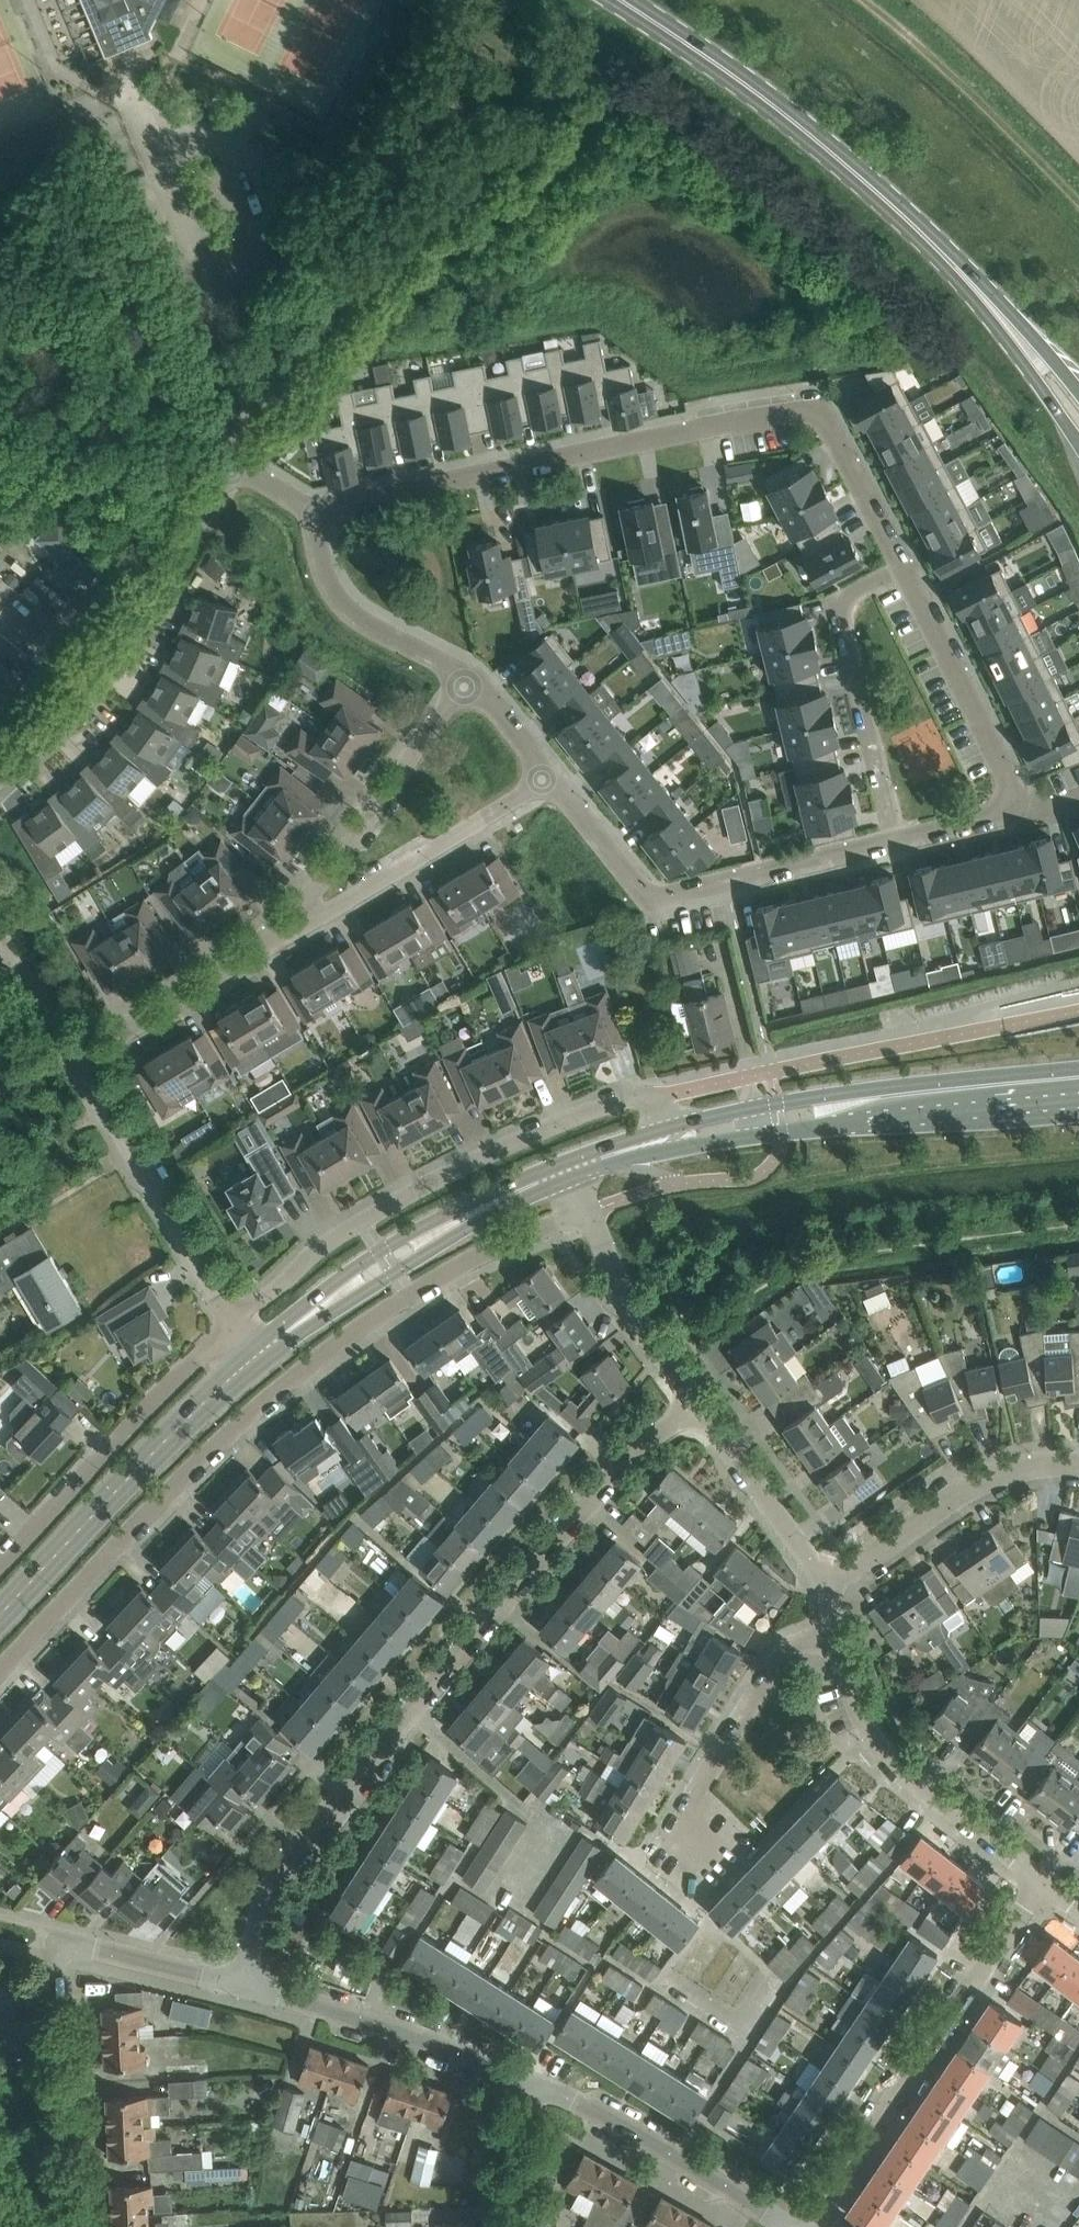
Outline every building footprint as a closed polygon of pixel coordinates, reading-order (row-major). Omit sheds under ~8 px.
[(106,56),(122,49),(121,45),(128,41),(130,46),(153,36),(150,30),(157,17),(169,23),(180,0),(82,0),(106,56)] [(83,161),(93,157),(89,147),(78,151),(83,161)] [(642,419),(630,363),(607,368),(600,338),(586,341),(589,356),(593,378),(599,406),(611,403),(615,425),(642,419)] [(599,406),(593,378),(589,356),(567,361),(564,346),(546,350),(560,419),(561,419),(560,414),(572,411),(573,417),(600,411),(599,406)] [(560,419),(546,350),(545,350),(548,364),(526,368),(523,354),(507,358),(522,427),(523,427),(522,422),(534,419),(535,425),(560,419)] [(522,427),(507,358),(506,358),(509,372),(487,376),(484,362),(469,365),(482,430),(495,427),(496,433),(522,427)] [(391,380),(387,363),(374,365),(378,383),(391,380)] [(482,430),(469,365),(453,369),(456,383),(434,387),(431,373),(430,373),(444,443),(470,438),(469,433),(482,430)] [(864,424),(910,400),(893,367),(865,372),(875,391),(852,403),(864,424)] [(963,387),(970,382),(963,371),(956,376),(963,387)] [(444,443),(430,373),(414,377),(417,391),(395,395),(392,381),(391,381),(406,451),(431,446),(430,441),(442,438),(443,444),(444,443)] [(406,451),(391,381),(375,385),(378,399),(356,403),(354,389),(353,390),(367,459),(393,454),(391,449),(404,446),(405,452),(406,451)] [(367,459),(353,390),(337,393),(343,423),(319,428),(331,484),(357,478),(353,457),(365,454),(366,460),(367,459)] [(920,420),(910,400),(864,424),(865,425),(868,423),(879,443),(923,420),(922,419),(920,420)] [(978,418),(984,413),(977,402),(970,407),(978,418)] [(985,429),(992,424),(984,413),(978,418),(985,429)] [(888,465),(934,441),(923,420),(879,443),(889,464),(887,465),(888,465)] [(899,486),(910,480),(945,462),(934,441),(888,465),(899,486)] [(1005,457),(1013,452),(1005,441),(998,446),(1005,457)] [(1013,452),(1005,457),(1013,468),(1019,476),(1027,472),(1013,452)] [(803,456),(764,477),(771,489),(769,490),(782,513),(825,490),(827,489),(821,477),(818,479),(812,467),(810,469),(803,456)] [(910,508),(956,483),(945,462),(910,480),(899,486),(910,508)] [(740,479),(737,463),(726,465),(729,481),(740,479)] [(1034,495),(1040,491),(1033,480),(1026,485),(1033,496),(1034,495)] [(923,527),(967,504),(956,483),(910,508),(912,507),(923,527)] [(693,559),(718,554),(724,587),(743,583),(729,517),(713,520),(707,488),(703,489),(703,485),(689,488),(690,492),(679,494),(683,514),(679,515),(684,537),(688,537),(693,559)] [(825,490),(782,513),(794,536),(795,535),(802,547),(840,527),(834,515),(837,513),(831,502),(833,501),(827,489),(825,490)] [(1041,504),(1033,508),(1041,524),(1056,517),(1048,501),(1040,491),(1034,495),(1041,504)] [(38,537),(57,514),(53,510),(56,506),(57,505),(47,497),(19,529),(18,531),(14,536),(24,544),(33,533),(38,537)] [(628,501),(629,505),(622,506),(625,517),(621,518),(624,535),(628,534),(635,566),(663,560),(667,577),(682,574),(672,525),(658,528),(652,500),(645,501),(645,497),(628,501)] [(930,550),(978,525),(967,504),(923,527),(934,547),(930,549),(930,550)] [(85,585),(110,555),(59,512),(57,514),(38,537),(37,538),(63,559),(56,568),(76,585),(80,581),(85,585)] [(589,515),(562,520),(572,568),(599,562),(598,561),(612,558),(604,515),(589,518),(589,515)] [(8,525),(0,518),(0,535),(8,525)] [(548,572),(572,568),(562,520),(538,525),(538,528),(532,529),(524,531),(533,574),(547,571),(548,572)] [(942,572),(988,548),(977,527),(979,526),(978,525),(930,550),(942,572)] [(847,539),(840,527),(802,547),(808,559),(806,560),(819,584),(832,577),(834,581),(839,578),(851,572),(849,568),(862,561),(849,537),(847,539)] [(516,596),(517,599),(527,597),(531,596),(523,556),(512,558),(510,559),(509,555),(501,556),(498,541),(471,546),(475,563),(470,564),(474,583),(479,582),(481,595),(514,588),(516,596)] [(1066,548),(1058,551),(1063,564),(1071,560),(1078,557),(1074,545),(1066,548)] [(1063,564),(1071,586),(1078,583),(1078,558),(1078,557),(1071,560),(1063,564)] [(963,613),(1012,589),(1001,567),(952,591),(963,613)] [(14,588),(21,580),(11,571),(4,580),(14,588)] [(621,607),(618,588),(604,591),(608,610),(621,607)] [(978,633),(1022,611),(1012,589),(963,613),(965,616),(968,614),(978,633)] [(182,636),(221,654),(238,662),(246,642),(230,635),(239,609),(199,596),(190,623),(184,621),(179,632),(183,634),(182,636)] [(533,605),(531,596),(527,597),(517,599),(518,608),(533,605)] [(760,627),(766,651),(813,640),(810,627),(807,615),(806,615),(804,616),(804,614),(800,601),(758,612),(761,626),(760,626),(760,627)] [(763,610),(761,602),(748,605),(750,613),(763,610)] [(750,613),(748,605),(729,610),(731,617),(750,613)] [(637,606),(618,610),(625,620),(632,629),(640,622),(637,606)] [(988,654),(1031,633),(1021,612),(1023,611),(1022,611),(978,633),(988,654)] [(551,621),(544,612),(536,618),(543,627),(551,621)] [(517,678),(530,694),(568,664),(575,659),(567,649),(553,631),(521,656),(521,657),(525,661),(530,668),(520,675),(517,678)] [(678,650),(674,632),(641,640),(654,656),(678,650)] [(1041,653),(1031,633),(988,654),(989,655),(987,656),(997,676),(1043,653),(1043,652),(1041,653)] [(637,635),(621,647),(630,658),(631,657),(637,652),(641,649),(645,645),(641,640),(637,635)] [(210,678),(221,654),(182,636),(171,662),(166,659),(158,672),(163,675),(206,700),(215,705),(226,687),(210,678)] [(774,676),(777,689),(819,679),(816,667),(816,666),(818,666),(819,665),(816,653),(813,640),(766,651),(772,677),(774,676)] [(306,647),(294,664),(318,681),(329,664),(306,647)] [(653,665),(641,650),(630,658),(642,674),(653,665)] [(1007,697),(1054,674),(1043,653),(997,676),(1007,697)] [(560,705),(564,711),(589,691),(579,679),(568,665),(569,665),(575,660),(575,659),(568,664),(530,694),(543,711),(546,708),(556,700),(560,705)] [(7,695),(20,679),(0,662),(0,692),(5,696),(7,695)] [(700,683),(696,668),(679,673),(672,679),(680,689),(700,683)] [(1019,718),(1064,695),(1054,674),(1007,697),(1008,700),(1010,699),(1019,718)] [(191,722),(206,700),(163,675),(149,699),(144,696),(136,708),(140,711),(183,742),(189,746),(201,729),(191,722)] [(328,725),(367,753),(383,730),(359,712),(368,699),(337,678),(321,700),(338,711),(328,725)] [(779,703),(785,728),(832,717),(829,704),(826,692),(823,692),(819,679),(777,689),(778,696),(780,703),(779,703)] [(731,700),(729,690),(720,692),(722,702),(731,700)] [(559,732),(572,748),(610,718),(589,691),(564,711),(567,715),(572,721),(559,732)] [(683,703),(676,695),(664,704),(671,713),(683,703)] [(1030,739),(1075,717),(1064,695),(1019,718),(1030,739)] [(671,713),(669,715),(675,723),(689,712),(683,704),(671,713)] [(244,707),(238,717),(244,720),(249,723),(254,713),(244,707)] [(167,764),(183,742),(140,711),(124,733),(119,729),(109,741),(113,744),(145,772),(159,784),(172,768),(167,764)] [(255,714),(244,731),(270,749),(281,732),(272,726),(255,714)] [(792,753),(795,766),(838,756),(835,745),(835,743),(837,742),(838,742),(835,730),(832,717),(785,728),(791,753),(792,753)] [(1075,717),(1030,739),(1031,740),(1027,742),(1037,763),(1060,752),(1067,766),(1078,761),(1078,725),(1075,717)] [(598,754),(606,765),(607,765),(631,745),(610,718),(572,748),(585,764),(598,754)] [(350,776),(367,753),(328,725),(318,740),(302,728),(286,751),(317,772),(326,759),(350,776)] [(698,752),(712,741),(705,731),(690,742),(698,752)] [(242,733),(232,748),(252,762),(262,747),(242,733)] [(210,741),(202,752),(216,762),(217,763),(225,752),(223,751),(210,741)] [(128,792),(145,772),(113,744),(95,765),(91,761),(80,771),(83,775),(117,812),(124,819),(125,818),(136,830),(148,818),(138,807),(140,805),(128,792)] [(602,785),(615,802),(653,772),(631,745),(607,765),(606,765),(607,765),(615,775),(602,785)] [(797,780),(803,805),(850,793),(847,781),(844,768),(841,769),(838,756),(795,766),(798,776),(799,779),(798,780),(797,780)] [(727,773),(734,768),(726,758),(722,760),(719,763),(727,773)] [(757,776),(754,762),(740,765),(743,779),(757,776)] [(323,814),(299,796),(307,785),(281,765),(256,798),(305,837),(323,814)] [(641,808),(649,818),(674,799),(653,772),(615,802),(624,813),(628,818),(641,808)] [(59,789),(47,798),(50,802),(84,848),(93,859),(107,849),(100,840),(104,838),(93,823),(99,817),(101,819),(109,819),(117,812),(83,775),(63,793),(59,789)] [(175,798),(184,805),(189,799),(179,792),(175,798)] [(857,819),(854,806),(850,793),(803,805),(810,830),(811,830),(814,844),(857,834),(855,824),(854,820),(855,819),(857,819)] [(766,814),(762,797),(748,801),(753,818),(766,814)] [(175,798),(166,809),(176,817),(185,806),(184,805),(175,798)] [(264,841),(287,859),(305,837),(256,798),(230,831),(256,851),(264,841)] [(644,839),(657,856),(657,855),(695,826),(674,799),(649,818),(652,822),(657,829),(644,839)] [(50,802),(29,818),(25,814),(12,821),(46,878),(64,867),(62,864),(84,848),(50,802)] [(743,821),(739,803),(722,807),(727,825),(743,821)] [(195,805),(185,815),(191,822),(198,822),(205,815),(195,805)] [(717,853),(695,826),(657,855),(657,856),(666,867),(670,872),(674,869),(683,862),(692,873),(717,853)] [(1057,861),(1051,836),(1028,842),(1040,895),(1078,886),(1071,857),(1057,861)] [(198,876),(227,914),(249,897),(231,873),(242,865),(222,839),(203,854),(212,865),(198,876)] [(1017,900),(1040,895),(1028,842),(1026,842),(1027,844),(1005,850),(1011,876),(1017,900)] [(994,906),(1017,900),(1011,876),(1005,850),(982,855),(985,867),(994,906)] [(971,912),(994,906),(985,867),(982,855),(959,861),(971,912)] [(227,914),(198,876),(185,859),(183,860),(184,861),(168,873),(169,879),(156,890),(176,916),(186,908),(204,932),(227,914)] [(463,872),(484,907),(497,899),(500,905),(521,893),(503,862),(491,869),(485,859),(463,872)] [(971,912),(959,861),(937,866),(936,864),(936,865),(940,884),(948,917),(971,912)] [(940,884),(936,865),(911,870),(924,923),(948,917),(940,884)] [(470,915),(484,907),(463,872),(440,886),(446,896),(435,903),(453,933),(474,921),(470,915)] [(899,898),(894,875),(870,881),(882,933),(915,925),(908,895),(899,898)] [(859,939),(882,933),(870,881),(869,881),(869,883),(847,888),(852,909),(859,939)] [(859,939),(852,909),(847,888),(824,894),(833,929),(836,942),(837,942),(858,937),(858,939),(859,939)] [(813,950),(814,950),(814,948),(836,942),(833,929),(824,894),(801,899),(802,902),(813,950)] [(117,932),(141,973),(166,958),(150,933),(162,926),(145,898),(124,910),(132,923),(117,932)] [(813,950),(802,902),(801,899),(779,905),(778,903),(790,956),(813,950)] [(412,903),(389,916),(410,951),(420,968),(451,949),(445,938),(448,937),(429,906),(418,913),(412,903)] [(790,956),(778,903),(753,909),(759,934),(746,937),(757,981),(772,977),(768,961),(790,956)] [(397,959),(410,951),(389,916),(367,930),(373,940),(361,947),(380,977),(400,965),(397,959)] [(544,920),(531,927),(540,942),(553,935),(544,920)] [(141,973),(117,932),(101,941),(94,928),(73,940),(90,969),(101,962),(117,988),(141,973)] [(1054,951),(1052,942),(1051,936),(1044,938),(1027,942),(1029,948),(1031,957),(1054,951)] [(1067,948),(1065,939),(1052,942),(1054,951),(1067,948)] [(566,957),(560,942),(548,948),(554,962),(566,957)] [(687,945),(675,948),(681,974),(693,971),(687,945)] [(316,960),(337,995),(350,987),(354,993),(374,981),(356,950),(345,957),(338,947),(316,960)] [(1031,957),(1029,948),(1006,954),(1008,962),(1031,957)] [(1008,962),(1006,954),(983,959),(985,968),(1008,962)] [(518,959),(506,964),(514,987),(534,980),(528,966),(521,968),(518,959)] [(323,1003),(337,995),(316,960),(293,974),(299,984),(288,991),(306,1021),(327,1009),(323,1003)] [(878,979),(870,981),(873,995),(896,989),(892,974),(890,964),(875,968),(878,979)] [(946,984),(942,966),(926,970),(929,981),(931,988),(946,984)] [(976,977),(974,968),(961,971),(964,980),(976,977)] [(506,982),(501,970),(487,976),(492,988),(506,982)] [(929,981),(926,970),(914,973),(917,984),(929,981)] [(684,986),(688,1002),(692,1018),(683,1020),(687,1034),(696,1032),(699,1046),(734,1038),(724,997),(714,999),(708,1000),(704,981),(684,986)] [(870,981),(854,985),(858,999),(873,995),(870,981)] [(506,982),(492,988),(502,1010),(516,1004),(506,982)] [(395,1007),(394,1007),(405,1025),(421,1015),(441,1003),(430,986),(429,986),(431,988),(402,1005),(406,1012),(400,1015),(395,1007)] [(841,1003),(850,1000),(847,987),(838,989),(841,1003)] [(574,1018),(590,1063),(617,1053),(606,1025),(619,1020),(607,990),(585,998),(590,1012),(574,1018)] [(282,994),(271,1001),(265,991),(256,996),(254,992),(243,999),(245,1003),(242,1004),(273,1055),(273,1054),(286,1046),(281,1037),(301,1025),(282,994)] [(827,1006),(824,993),(801,998),(804,1012),(827,1006)] [(273,1055),(242,1004),(240,1006),(238,1002),(226,1009),(228,1012),(220,1018),(226,1028),(215,1035),(233,1065),(244,1058),(250,1068),(272,1055),(273,1055)] [(590,1063),(574,1018),(557,1025),(552,1011),(529,1019),(541,1049),(553,1045),(564,1073),(590,1063)] [(429,1028),(421,1015),(405,1025),(402,1026),(410,1040),(429,1028)] [(488,1053),(508,1096),(534,1085),(522,1058),(534,1052),(521,1022),(499,1032),(505,1045),(488,1053)] [(370,1032),(363,1036),(369,1046),(380,1040),(376,1034),(370,1032)] [(192,1035),(169,1048),(197,1094),(231,1074),(209,1038),(198,1045),(192,1035)] [(479,1102),(482,1108),(508,1096),(488,1053),(472,1060),(467,1048),(466,1046),(444,1056),(457,1086),(470,1080),(479,1102)] [(153,1072),(141,1079),(164,1117),(185,1104),(184,1103),(197,1095),(197,1094),(169,1048),(147,1062),(153,1072)] [(349,1059),(340,1065),(346,1075),(350,1073),(353,1066),(349,1059)] [(405,1092),(427,1135),(452,1122),(439,1095),(451,1089),(436,1060),(414,1071),(421,1084),(405,1092)] [(286,1079),(251,1092),(257,1107),(292,1094),(286,1079)] [(427,1135),(405,1092),(390,1100),(383,1087),(361,1098),(376,1127),(388,1121),(402,1148),(427,1135)] [(285,1113),(279,1102),(260,1113),(267,1124),(285,1113)] [(325,1136),(349,1177),(373,1163),(358,1137),(370,1131),(353,1102),(333,1114),(340,1127),(325,1136)] [(349,1177),(325,1136),(309,1145),(302,1132),(281,1144),(298,1172),(309,1166),(324,1192),(349,1177)] [(180,1159),(191,1153),(184,1141),(173,1148),(180,1159)] [(269,1142),(248,1154),(257,1170),(229,1187),(237,1201),(230,1204),(240,1222),(247,1217),(255,1232),(258,1230),(260,1233),(272,1226),(270,1223),(285,1215),(276,1200),(296,1189),(269,1142)] [(0,1246),(0,1290),(19,1278),(48,1326),(82,1306),(50,1254),(50,1255),(32,1226),(19,1234),(16,1230),(6,1236),(8,1241),(0,1246)] [(1070,1274),(1078,1273),(1078,1252),(1067,1254),(1070,1274)] [(1055,1258),(1039,1260),(1042,1278),(1057,1275),(1055,1258)] [(554,1301),(564,1293),(544,1264),(519,1283),(503,1295),(512,1306),(518,1301),(530,1318),(540,1311),(554,1301)] [(803,1283),(812,1296),(824,1288),(815,1275),(803,1283)] [(927,1280),(914,1285),(919,1296),(931,1291),(927,1280)] [(866,1289),(869,1298),(886,1290),(883,1282),(866,1289)] [(154,1356),(171,1346),(167,1339),(171,1336),(160,1318),(168,1314),(150,1285),(97,1317),(111,1342),(122,1335),(136,1358),(150,1349),(154,1356)] [(502,1349),(509,1345),(530,1329),(521,1318),(508,1327),(490,1304),(477,1313),(487,1327),(502,1349)] [(509,1345),(502,1349),(510,1363),(513,1367),(529,1388),(533,1393),(537,1390),(545,1384),(573,1364),(567,1356),(570,1353),(571,1354),(596,1336),(575,1308),(551,1326),(563,1342),(547,1354),(549,1357),(539,1364),(520,1336),(509,1345)] [(487,1327),(477,1334),(460,1309),(434,1327),(452,1353),(458,1360),(473,1349),(497,1382),(502,1377),(513,1367),(510,1363),(502,1349),(487,1327)] [(1039,1316),(1026,1320),(1028,1331),(1042,1328),(1039,1316)] [(784,1331),(779,1335),(770,1322),(748,1337),(757,1349),(739,1362),(753,1382),(784,1360),(798,1351),(784,1331)] [(426,1371),(452,1353),(434,1327),(408,1346),(426,1371)] [(1049,1401),(1049,1392),(1044,1332),(1044,1328),(1042,1328),(1028,1331),(1020,1333),(1025,1356),(1022,1356),(1021,1353),(1019,1349),(1015,1346),(1010,1345),(1006,1346),(1002,1349),(1000,1353),(1000,1358),(1001,1361),(999,1362),(1008,1398),(1025,1393),(1028,1406),(1049,1401)] [(1070,1403),(1078,1402),(1078,1330),(1070,1330),(1044,1332),(1049,1392),(1065,1390),(1066,1403),(1070,1403)] [(1002,1399),(994,1363),(968,1369),(963,1347),(939,1352),(940,1357),(963,1411),(967,1420),(988,1415),(985,1403),(1002,1399)] [(876,1366),(867,1353),(855,1362),(864,1374),(876,1366)] [(583,1430),(592,1419),(593,1418),(589,1415),(604,1397),(605,1398),(629,1381),(618,1366),(621,1364),(614,1354),(610,1356),(609,1354),(585,1371),(580,1378),(585,1383),(593,1389),(576,1407),(569,1401),(568,1403),(561,1411),(562,1412),(583,1430)] [(940,1357),(911,1368),(907,1355),(887,1362),(893,1375),(889,1377),(932,1438),(952,1429),(947,1417),(963,1411),(940,1357)] [(365,1377),(384,1404),(392,1415),(412,1401),(409,1398),(415,1393),(410,1386),(390,1359),(365,1377)] [(794,1401),(815,1386),(805,1373),(797,1378),(784,1360),(753,1382),(767,1402),(785,1389),(794,1401)] [(496,1393),(508,1406),(529,1388),(513,1367),(502,1377),(508,1383),(496,1393)] [(816,1405),(828,1397),(844,1386),(844,1381),(836,1370),(815,1386),(794,1401),(802,1413),(784,1426),(798,1446),(830,1424),(816,1405)] [(53,1398),(24,1372),(12,1385),(25,1396),(11,1411),(11,1420),(19,1427),(15,1431),(16,1432),(8,1440),(9,1447),(21,1458),(19,1460),(20,1461),(33,1448),(42,1456),(65,1432),(61,1429),(72,1417),(53,1398)] [(67,1389),(84,1404),(96,1391),(80,1376),(67,1389)] [(365,1377),(339,1396),(358,1423),(366,1433),(368,1432),(375,1427),(376,1421),(371,1414),(384,1404),(365,1377)] [(426,1389),(450,1423),(473,1403),(465,1393),(453,1402),(438,1380),(426,1389)] [(450,1423),(426,1389),(414,1397),(440,1433),(450,1423)] [(906,1402),(890,1404),(891,1418),(908,1416),(907,1404),(906,1402)] [(468,1418),(480,1431),(495,1418),(483,1405),(468,1418)] [(830,1424),(798,1446),(812,1466),(830,1453),(839,1465),(853,1457),(861,1451),(871,1444),(861,1429),(856,1433),(843,1414),(830,1424)] [(559,1462),(578,1440),(550,1416),(531,1438),(559,1462)] [(339,1442),(351,1459),(353,1460),(365,1452),(357,1440),(341,1418),(328,1427),(329,1427),(325,1430),(316,1418),(295,1433),(292,1429),(276,1441),(298,1471),(306,1480),(319,1471),(314,1460),(339,1442)] [(465,1445),(480,1431),(468,1418),(454,1431),(465,1445)] [(434,1438),(427,1427),(409,1440),(418,1452),(434,1438)] [(366,1433),(357,1440),(365,1452),(386,1481),(401,1467),(388,1449),(383,1453),(368,1432),(366,1433)] [(541,1484),(559,1462),(531,1438),(513,1459),(541,1484)] [(425,1456),(438,1469),(452,1456),(440,1443),(425,1456)] [(386,1481),(365,1452),(353,1460),(351,1459),(347,1462),(345,1463),(354,1476),(368,1497),(386,1481)] [(423,1483),(438,1469),(425,1456),(410,1469),(423,1483)] [(862,1497),(883,1482),(874,1469),(866,1475),(853,1457),(839,1465),(821,1478),(835,1499),(853,1486),(862,1497)] [(522,1505),(541,1484),(513,1459),(494,1481),(522,1505)] [(291,1502),(304,1515),(315,1504),(273,1464),(259,1479),(248,1468),(228,1489),(272,1529),(282,1519),(280,1513),(291,1502)] [(673,1510),(694,1486),(671,1466),(651,1491),(661,1500),(644,1520),(633,1511),(623,1524),(643,1541),(644,1540),(646,1541),(673,1510)] [(420,1515),(432,1502),(403,1477),(390,1489),(420,1515)] [(494,1481),(476,1502),(504,1527),(522,1505),(494,1481)] [(695,1529),(716,1504),(694,1486),(673,1510),(695,1529)] [(262,1539),(272,1529),(228,1489),(211,1507),(222,1518),(213,1528),(242,1554),(242,1553),(257,1567),(268,1555),(253,1542),(256,1538),(262,1539)] [(384,1494),(361,1515),(374,1526),(381,1520),(385,1517),(395,1507),(384,1494)] [(476,1502),(467,1494),(466,1494),(448,1515),(458,1523),(457,1524),(486,1548),(504,1527),(476,1502)] [(717,1547),(737,1523),(716,1504),(695,1529),(717,1547)] [(1061,1510),(1051,1557),(1070,1562),(1068,1574),(1071,1580),(1078,1582),(1078,1514),(1061,1510)] [(1035,1570),(1028,1560),(1000,1520),(982,1533),(985,1536),(972,1545),(1006,1596),(1007,1596),(1016,1589),(1018,1582),(1035,1570)] [(355,1548),(367,1533),(354,1522),(341,1537),(355,1548)] [(467,1570),(486,1548),(457,1524),(439,1545),(467,1570)] [(242,1554),(213,1528),(204,1537),(193,1526),(175,1545),(204,1571),(214,1581),(215,1580),(220,1579),(225,1575),(229,1570),(229,1567),(242,1554)] [(661,1568),(671,1557),(677,1550),(659,1535),(643,1552),(658,1565),(661,1568)] [(598,1564),(622,1584),(641,1562),(616,1541),(598,1564)] [(317,1564),(331,1577),(349,1555),(336,1544),(317,1564)] [(214,1581),(204,1571),(175,1545),(158,1564),(169,1574),(160,1584),(189,1610),(206,1591),(214,1581)] [(448,1592),(467,1570),(439,1545),(420,1568),(448,1592)] [(1007,1596),(1006,1596),(972,1545),(959,1554),(956,1550),(938,1563),(965,1603),(982,1591),(989,1601),(996,1603),(999,1601),(1006,1611),(1014,1606),(1007,1596)] [(739,1589),(759,1565),(737,1546),(716,1570),(739,1589)] [(689,1591),(703,1575),(704,1573),(691,1562),(685,1569),(671,1557),(661,1568),(689,1591)] [(303,1581),(298,1588),(304,1593),(318,1605),(327,1613),(346,1591),(331,1577),(317,1564),(317,1565),(303,1581)] [(598,1564),(579,1585),(604,1606),(616,1616),(624,1606),(612,1596),(622,1584),(598,1564)] [(689,1591),(661,1568),(658,1565),(648,1577),(679,1603),(689,1591)] [(711,1622),(721,1628),(745,1643),(755,1626),(734,1613),(748,1597),(760,1607),(781,1583),(759,1565),(739,1589),(717,1614),(711,1622)] [(965,1619),(957,1608),(960,1607),(932,1567),(914,1579),(916,1583),(903,1592),(943,1650),(951,1644),(946,1637),(948,1636),(950,1628),(965,1619)] [(274,1574),(274,1584),(288,1585),(288,1574),(274,1574)] [(424,1620),(442,1599),(414,1574),(396,1596),(424,1620)] [(717,1614),(709,1608),(700,1600),(714,1584),(703,1575),(689,1591),(679,1603),(678,1603),(703,1618),(710,1623),(711,1622),(717,1614)] [(189,1610),(160,1584),(151,1593),(139,1583),(122,1601),(150,1628),(161,1637),(164,1640),(176,1627),(176,1624),(189,1610)] [(585,1628),(604,1606),(579,1585),(561,1607),(585,1628)] [(780,1586),(769,1599),(779,1607),(790,1595),(780,1586)] [(298,1588),(280,1609),(293,1621),(299,1613),(306,1619),(318,1605),(304,1593),(298,1588)] [(934,1657),(943,1650),(903,1592),(890,1601),(888,1597),(870,1610),(897,1650),(914,1638),(921,1648),(928,1649),(934,1657)] [(405,1642),(424,1620),(396,1596),(377,1617),(405,1642)] [(161,1637),(150,1628),(122,1601),(104,1620),(116,1631),(107,1640),(148,1679),(159,1668),(146,1656),(151,1653),(160,1644),(160,1638),(161,1637)] [(695,1631),(703,1618),(678,1603),(669,1615),(695,1631)] [(405,1642),(377,1617),(363,1604),(343,1627),(358,1640),(387,1664),(405,1642)] [(629,1628),(636,1635),(644,1626),(635,1619),(637,1617),(624,1606),(616,1616),(629,1628)] [(585,1628),(561,1607),(553,1617),(549,1613),(539,1625),(543,1628),(542,1629),(566,1650),(585,1628)] [(280,1609),(261,1631),(281,1648),(287,1642),(280,1636),(293,1621),(280,1609)] [(636,1635),(629,1628),(620,1640),(621,1641),(612,1651),(622,1660),(640,1637),(636,1635)] [(740,1651),(717,1637),(714,1635),(705,1649),(691,1640),(684,1651),(698,1660),(725,1676),(740,1651)] [(254,1640),(243,1652),(256,1663),(269,1648),(257,1637),(254,1640)] [(148,1679),(107,1640),(98,1650),(86,1639),(69,1658),(97,1684),(105,1675),(117,1686),(124,1679),(137,1691),(148,1679)] [(525,1639),(506,1661),(531,1682),(550,1699),(559,1688),(553,1683),(555,1680),(542,1669),(550,1660),(525,1639)] [(368,1685),(387,1664),(358,1640),(340,1661),(368,1685)] [(642,1656),(654,1664),(664,1649),(652,1642),(642,1656)] [(329,1651),(310,1673),(321,1683),(350,1707),(368,1685),(340,1661),(329,1651)] [(591,1658),(579,1672),(602,1691),(626,1663),(622,1660),(612,1651),(600,1665),(591,1658)] [(231,1658),(215,1678),(231,1693),(248,1673),(256,1663),(243,1652),(236,1662),(231,1658)] [(636,1689),(655,1665),(654,1664),(642,1656),(636,1652),(618,1676),(636,1689)] [(53,1697),(82,1723),(91,1732),(96,1726),(87,1718),(100,1704),(88,1694),(97,1684),(69,1658),(51,1676),(62,1687),(53,1697)] [(217,1672),(204,1660),(195,1669),(208,1681),(216,1672),(217,1672)] [(725,1676),(698,1660),(692,1670),(675,1660),(666,1673),(670,1676),(710,1700),(725,1676)] [(513,1703),(531,1682),(506,1661),(488,1682),(513,1703)] [(994,1702),(987,1696),(996,1683),(968,1675),(963,1671),(926,1697),(941,1708),(930,1722),(950,1738),(968,1715),(978,1723),(994,1702)] [(695,1725),(710,1700),(670,1676),(667,1680),(667,1686),(657,1702),(695,1725)] [(212,1678),(202,1690),(205,1693),(213,1699),(222,1699),(228,1691),(212,1678)] [(526,1714),(513,1703),(488,1682),(469,1704),(494,1725),(517,1746),(526,1735),(515,1726),(526,1714)] [(331,1729),(350,1707),(321,1683),(303,1704),(331,1729)] [(607,1691),(590,1714),(602,1723),(607,1726),(624,1703),(607,1691)] [(95,1735),(91,1732),(82,1723),(53,1697),(44,1706),(33,1696),(15,1714),(44,1740),(52,1732),(64,1742),(66,1740),(79,1752),(95,1735)] [(989,1768),(1017,1732),(1006,1723),(1012,1716),(994,1702),(978,1723),(988,1731),(970,1753),(989,1768)] [(313,1750),(331,1729),(303,1704),(284,1726),(313,1750)] [(517,1746),(494,1725),(469,1704),(450,1726),(469,1742),(463,1749),(479,1762),(495,1743),(499,1747),(507,1738),(517,1746)] [(566,1712),(548,1735),(558,1744),(559,1743),(576,1720),(566,1712)] [(0,1731),(0,1735),(9,1744),(0,1753),(35,1786),(40,1790),(67,1762),(61,1756),(56,1751),(44,1740),(15,1714),(0,1731)] [(590,1714),(587,1719),(599,1728),(602,1723),(590,1714)] [(685,1740),(655,1721),(645,1715),(630,1740),(643,1749),(670,1765),(685,1740)] [(235,1747),(277,1783),(293,1763),(281,1753),(290,1743),(260,1718),(235,1747)] [(1036,1768),(1052,1748),(1034,1734),(1029,1741),(1017,1732),(989,1768),(1008,1783),(1026,1761),(1036,1768)] [(655,1789),(670,1765),(643,1749),(630,1740),(622,1753),(608,1744),(601,1756),(628,1773),(655,1789)] [(1028,1799),(1047,1814),(1076,1778),(1078,1773),(1078,1758),(1058,1741),(1052,1748),(1036,1768),(1046,1776),(1028,1799)] [(260,1802),(277,1783),(235,1747),(210,1777),(222,1787),(239,1802),(248,1792),(260,1802)] [(547,1771),(555,1761),(543,1751),(535,1760),(547,1771)] [(2,1808),(10,1799),(23,1786),(30,1792),(35,1786),(0,1753),(0,1806),(2,1808)] [(416,1780),(443,1797),(457,1775),(431,1758),(416,1780)] [(547,1771),(535,1760),(532,1758),(516,1776),(532,1790),(533,1789),(542,1778),(547,1771)] [(114,1763),(102,1778),(115,1788),(131,1769),(118,1759),(114,1763)] [(542,1778),(533,1789),(544,1798),(545,1799),(559,1782),(561,1779),(562,1779),(570,1770),(570,1769),(557,1759),(555,1761),(547,1771),(542,1778)] [(655,1789),(628,1773),(621,1786),(584,1763),(577,1774),(586,1779),(641,1813),(655,1789)] [(853,1808),(863,1797),(840,1775),(822,1794),(844,1815),(851,1822),(859,1814),(853,1808)] [(1076,1778),(1047,1814),(1066,1829),(1078,1813),(1078,1780),(1076,1778)] [(641,1813),(586,1779),(579,1791),(607,1807),(598,1822),(625,1839),(641,1813)] [(429,1820),(443,1797),(416,1780),(402,1803),(429,1820)] [(161,1792),(150,1783),(128,1808),(140,1817),(161,1792)] [(239,1802),(222,1787),(214,1797),(202,1787),(185,1806),(214,1832),(222,1822),(234,1832),(251,1812),(239,1802)] [(834,1828),(844,1815),(822,1794),(803,1813),(832,1841),(840,1833),(834,1828)] [(165,1799),(155,1810),(162,1815),(171,1804),(165,1799)] [(81,1800),(66,1807),(72,1821),(79,1827),(88,1817),(81,1800)] [(501,1811),(493,1806),(487,1802),(477,1819),(490,1828),(501,1811)] [(414,1842),(429,1820),(402,1803),(388,1825),(414,1842)] [(2,1808),(0,1806),(0,1827),(10,1816),(2,1808)] [(501,1820),(521,1833),(528,1823),(507,1810),(501,1820)] [(833,1843),(832,1841),(803,1813),(785,1832),(815,1861),(833,1843)] [(480,1845),(490,1828),(477,1819),(466,1836),(480,1845)] [(886,1819),(868,1838),(876,1846),(879,1849),(881,1851),(891,1859),(895,1856),(911,1835),(910,1834),(900,1827),(898,1825),(895,1828),(886,1819)] [(515,1843),(521,1833),(501,1820),(495,1830),(515,1843)] [(400,1864),(414,1842),(388,1825),(373,1847),(400,1864)] [(509,1852),(515,1843),(495,1830),(488,1839),(509,1852)] [(815,1861),(785,1832),(766,1852),(801,1885),(820,1866),(815,1861)] [(78,1894),(103,1865),(83,1847),(86,1843),(76,1835),(56,1858),(43,1873),(37,1880),(57,1897),(67,1885),(78,1894)] [(923,1877),(943,1852),(922,1835),(902,1861),(923,1877)] [(599,1860),(606,1850),(585,1836),(578,1846),(599,1860)] [(503,1862),(509,1852),(488,1839),(482,1849),(503,1862)] [(218,1841),(211,1849),(211,1855),(219,1862),(229,1851),(218,1841)] [(465,1851),(454,1844),(451,1841),(440,1858),(455,1868),(465,1851)] [(64,1849),(58,1843),(51,1843),(46,1849),(56,1858),(64,1849)] [(593,1869),(599,1860),(578,1846),(572,1856),(593,1869)] [(386,1887),(400,1864),(373,1847),(359,1869),(386,1887)] [(834,1858),(834,1859),(834,1860),(834,1861),(835,1861),(835,1862),(835,1863),(836,1864),(836,1865),(837,1866),(837,1867),(838,1867),(838,1868),(839,1869),(840,1870),(841,1871),(851,1860),(837,1847),(837,1848),(836,1849),(836,1850),(835,1851),(835,1852),(835,1853),(834,1854),(834,1855),(834,1856),(834,1857),(834,1858)] [(43,1873),(56,1858),(46,1849),(33,1864),(43,1873)] [(497,1872),(503,1862),(482,1849),(476,1858),(497,1872)] [(860,1868),(873,1881),(891,1859),(881,1851),(876,1857),(873,1854),(860,1868)] [(783,1903),(801,1885),(766,1852),(748,1871),(781,1902),(783,1903)] [(944,1894),(964,1868),(943,1852),(923,1877),(944,1894)] [(617,1896),(637,1871),(616,1854),(596,1879),(617,1896)] [(587,1879),(593,1869),(572,1856),(566,1865),(587,1879)] [(444,1884),(455,1868),(440,1858),(429,1875),(433,1877),(444,1884)] [(491,1881),(497,1872),(476,1858),(470,1868),(491,1881)] [(118,1908),(143,1878),(123,1861),(112,1873),(103,1865),(78,1894),(97,1911),(108,1899),(118,1908)] [(580,1888),(587,1879),(566,1865),(560,1875),(580,1888)] [(484,1891),(491,1881),(470,1868),(464,1878),(484,1891)] [(860,1896),(873,1881),(860,1868),(846,1883),(860,1896)] [(964,1868),(944,1894),(937,1903),(946,1910),(954,1901),(965,1910),(985,1885),(964,1868)] [(371,1909),(386,1887),(359,1869),(345,1892),(371,1909)] [(638,1913),(657,1888),(637,1871),(617,1896),(638,1913)] [(762,1920),(781,1902),(748,1871),(730,1890),(754,1913),(762,1920)] [(871,1896),(889,1911),(894,1915),(905,1900),(913,1890),(890,1874),(871,1896)] [(143,1878),(118,1908),(137,1925),(148,1913),(158,1921),(189,1885),(188,1884),(187,1885),(182,1881),(180,1879),(175,1879),(172,1883),(163,1875),(153,1887),(143,1878)] [(574,1898),(580,1888),(560,1875),(554,1884),(574,1898)] [(15,1883),(7,1891),(15,1898),(23,1890),(15,1883)] [(568,1907),(574,1898),(554,1884),(548,1894),(568,1907)] [(437,1895),(426,1888),(422,1886),(411,1902),(426,1912),(437,1895)] [(468,1911),(477,1897),(461,1886),(452,1901),(468,1911)] [(658,1930),(678,1905),(657,1888),(638,1913),(658,1930)] [(730,1890),(711,1909),(718,1915),(734,1931),(735,1932),(754,1913),(730,1890)] [(357,1931),(371,1909),(345,1892),(330,1914),(357,1931)] [(851,1905),(841,1897),(839,1893),(829,1904),(821,1896),(817,1901),(825,1909),(838,1920),(851,1905)] [(562,1917),(568,1907),(548,1894),(541,1903),(562,1917)] [(877,1924),(889,1911),(871,1896),(847,1922),(857,1931),(861,1934),(861,1933),(889,1954),(898,1940),(877,1924)] [(485,1922),(494,1908),(477,1897),(468,1911),(485,1922)] [(921,1911),(905,1900),(894,1915),(910,1927),(921,1911)] [(415,1929),(426,1912),(411,1902),(401,1919),(415,1929)] [(555,1926),(562,1917),(541,1903),(535,1913),(555,1926)] [(582,1933),(573,1948),(597,1963),(603,1957),(599,1954),(595,1951),(596,1949),(599,1945),(590,1939),(594,1935),(617,1910),(610,1904),(582,1933)] [(658,1930),(679,1946),(699,1922),(678,1905),(658,1930)] [(513,1931),(523,1916),(510,1908),(505,1915),(500,1923),(502,1924),(513,1931)] [(824,1935),(838,1920),(825,1909),(812,1923),(824,1935)] [(536,1940),(538,1937),(543,1928),(523,1916),(513,1931),(534,1944),(536,1940)] [(952,1933),(951,1932),(926,1916),(917,1930),(943,1947),(952,1933)] [(573,1948),(582,1933),(566,1924),(557,1938),(573,1948)] [(397,1957),(411,1935),(397,1926),(383,1948),(397,1957)] [(856,1940),(852,1936),(843,1928),(829,1942),(844,1953),(854,1961),(862,1950),(852,1944),(856,1940)] [(803,1934),(790,1948),(802,1960),(816,1945),(803,1934)] [(444,1949),(422,1935),(421,1935),(404,1961),(427,1976),(444,1949)] [(923,1976),(938,1954),(911,1936),(897,1958),(923,1976)] [(1035,1964),(1056,1980),(1076,1955),(1055,1938),(1035,1964)] [(632,1968),(641,1955),(621,1942),(612,1955),(632,1968)] [(830,1969),(844,1953),(829,1942),(816,1957),(830,1969)] [(785,1979),(802,1960),(785,1943),(768,1963),(785,1979)] [(557,1969),(566,1954),(550,1944),(541,1958),(557,1969)] [(449,1990),(466,1963),(444,1949),(427,1976),(449,1990)] [(466,1963),(449,1990),(471,2004),(488,1977),(496,1966),(473,1952),(466,1963)] [(575,1976),(583,1965),(566,1954),(557,1969),(574,1980),(575,1976)] [(652,1980),(662,1968),(641,1955),(632,1968),(652,1980)] [(1076,1955),(1056,1980),(1077,1996),(1078,1994),(1078,1957),(1076,1955)] [(908,1998),(923,1976),(897,1958),(882,1980),(908,1998)] [(618,1989),(627,1975),(610,1964),(601,1979),(618,1989)] [(822,1979),(818,1976),(807,1969),(796,1986),(811,1994),(822,1979)] [(908,1998),(882,1980),(867,1970),(853,1992),(894,2020),(908,1998)] [(627,1975),(618,1989),(635,2000),(644,1985),(627,1975)] [(488,1977),(471,2004),(494,2018),(511,1992),(488,1977)] [(815,1997),(811,1994),(796,1986),(785,2002),(804,2015),(815,1997)] [(1040,2001),(1018,1986),(1007,2001),(1029,2016),(1039,2002),(1040,2001)] [(115,2008),(144,2006),(142,1987),(114,1989),(115,2008)] [(516,2033),(533,2006),(511,1992),(494,2018),(516,2033)] [(879,2042),(894,2020),(853,1992),(838,2014),(839,2015),(879,2042)] [(662,2017),(671,2003),(655,1993),(646,2007),(662,2017)] [(208,2026),(213,2008),(174,1999),(170,2017),(208,2026)] [(1006,2046),(1007,2045),(1022,2022),(991,2001),(975,2025),(1006,2046)] [(674,2036),(679,2028),(688,2014),(671,2003),(662,2017),(657,2024),(674,2036)] [(105,2038),(140,2036),(139,2023),(144,2023),(144,2006),(115,2008),(103,2008),(105,2038)] [(556,2020),(555,2020),(533,2006),(516,2033),(538,2047),(556,2020)] [(1047,2006),(1037,2020),(1052,2031),(1062,2016),(1047,2006)] [(595,2023),(573,2009),(556,2036),(578,2050),(595,2023)] [(793,2023),(789,2020),(778,2013),(767,2029),(782,2039),(789,2044),(797,2033),(789,2028),(793,2023)] [(864,2064),(879,2042),(839,2015),(833,2025),(846,2034),(838,2046),(864,2064)] [(1062,2016),(1052,2031),(1075,2047),(1078,2041),(1078,2028),(1062,2016)] [(708,2046),(717,2032),(699,2021),(690,2035),(703,2043),(708,2046)] [(601,2065),(618,2038),(595,2023),(578,2050),(601,2065)] [(1016,2052),(1007,2045),(1006,2046),(975,2025),(959,2048),(990,2069),(1000,2076),(1016,2052)] [(771,2056),(782,2039),(767,2029),(756,2046),(767,2053),(771,2056)] [(735,2051),(729,2047),(733,2042),(717,2032),(708,2046),(704,2053),(725,2066),(735,2051)] [(105,2038),(106,2067),(147,2065),(146,2047),(140,2047),(140,2036),(105,2038)] [(623,2079),(640,2052),(618,2038),(601,2065),(623,2079)] [(330,2087),(340,2055),(311,2046),(298,2082),(312,2087),(314,2082),(330,2087)] [(849,2086),(864,2064),(838,2046),(823,2068),(849,2086)] [(975,2093),(990,2069),(959,2048),(943,2072),(975,2093)] [(646,2093),(663,2066),(640,2052),(623,2079),(646,2093)] [(1054,2078),(1066,2062),(1051,2052),(1040,2068),(1054,2078)] [(357,2102),(369,2065),(340,2055),(330,2087),(345,2093),(344,2097),(357,2102)] [(738,2073),(754,2083),(760,2087),(770,2072),(749,2057),(738,2073)] [(810,2060),(796,2081),(800,2083),(834,2108),(849,2086),(823,2068),(810,2060)] [(668,2107),(685,2080),(663,2066),(646,2093),(668,2107)] [(714,2083),(703,2076),(692,2068),(687,2076),(687,2082),(685,2080),(668,2107),(690,2121),(707,2095),(707,2094),(714,2083)] [(959,2116),(975,2093),(943,2072),(927,2095),(959,2116)] [(413,2115),(424,2083),(394,2073),(378,2121),(408,2131),(413,2115)] [(739,2105),(754,2083),(738,2073),(724,2095),(739,2105)] [(1072,2099),(1078,2088),(1078,2080),(1069,2073),(1058,2089),(1072,2099)] [(208,2078),(170,2080),(170,2095),(170,2097),(196,2096),(209,2095),(208,2078)] [(267,2082),(256,2089),(262,2097),(272,2090),(267,2082)] [(441,2129),(453,2093),(424,2083),(413,2115),(429,2120),(428,2125),(441,2129)] [(820,2130),(834,2108),(800,2083),(793,2093),(785,2088),(777,2100),(785,2105),(794,2111),(820,2130)] [(268,2144),(283,2148),(289,2150),(305,2093),(284,2087),(268,2144)] [(1061,2115),(1072,2099),(1058,2089),(1047,2106),(1061,2115)] [(171,2112),(170,2097),(170,2095),(108,2098),(109,2127),(153,2125),(152,2113),(171,2112)] [(734,2112),(739,2105),(724,2095),(708,2118),(722,2128),(733,2111),(734,2112)] [(943,2140),(959,2116),(927,2095),(911,2119),(943,2140)] [(1034,2109),(1023,2102),(1020,2099),(1008,2117),(1022,2127),(1034,2109)] [(820,2130),(794,2111),(785,2105),(779,2115),(787,2121),(778,2134),(805,2152),(820,2130)] [(1010,2145),(1022,2127),(1008,2117),(1003,2125),(997,2120),(989,2130),(999,2138),(1010,2145)] [(1037,2148),(1052,2125),(1040,2117),(1025,2140),(1037,2148)] [(952,2146),(943,2140),(911,2119),(895,2142),(927,2164),(936,2170),(952,2146)] [(153,2125),(109,2127),(111,2157),(149,2155),(150,2170),(174,2169),(187,2168),(204,2167),(203,2151),(172,2153),(171,2138),(156,2139),(155,2125),(153,2125)] [(333,2125),(327,2144),(340,2148),(346,2129),(333,2125)] [(1048,2156),(1063,2132),(1052,2125),(1037,2148),(1048,2156)] [(404,2136),(386,2130),(374,2165),(392,2171),(404,2136)] [(1059,2163),(1075,2140),(1063,2132),(1048,2156),(1059,2163)] [(790,2174),(805,2152),(778,2134),(764,2156),(790,2174)] [(1078,2158),(1078,2143),(1075,2140),(1059,2163),(1071,2170),(1078,2158)] [(911,2187),(927,2164),(895,2142),(879,2166),(911,2187)] [(1002,2156),(991,2149),(988,2146),(983,2154),(969,2144),(963,2152),(969,2156),(991,2173),(1002,2156)] [(596,2198),(612,2168),(585,2153),(566,2187),(579,2194),(581,2189),(596,2198)] [(980,2189),(991,2173),(969,2156),(956,2173),(970,2182),(980,2189)] [(436,2162),(417,2158),(412,2181),(430,2185),(436,2162)] [(1071,2170),(1078,2176),(1078,2158),(1071,2170)] [(895,2211),(911,2187),(879,2166),(864,2189),(895,2211)] [(187,2168),(174,2169),(174,2177),(187,2177),(188,2187),(206,2186),(206,2180),(239,2179),(239,2178),(248,2178),(248,2167),(205,2169),(187,2170),(187,2168)] [(620,2217),(639,2184),(612,2168),(596,2198),(610,2206),(607,2210),(620,2217)] [(350,2173),(343,2196),(377,2207),(385,2184),(350,2173)] [(114,2217),(149,2215),(148,2202),(154,2202),(153,2185),(112,2187),(114,2217)] [(971,2203),(957,2194),(948,2188),(937,2204),(946,2210),(960,2220),(971,2203)] [(895,2211),(864,2189),(848,2213),(869,2226),(884,2226),(895,2211)] [(689,2211),(662,2196),(644,2226),(680,2226),(689,2211)] [(413,2226),(413,2210),(386,2211),(387,2226),(389,2226),(413,2226)] [(960,2220),(946,2210),(935,2226),(955,2226),(960,2220)] [(715,2226),(689,2211),(680,2226),(715,2226)] [(114,2226),(156,2226),(149,2226),(149,2215),(114,2217),(114,2226)]
